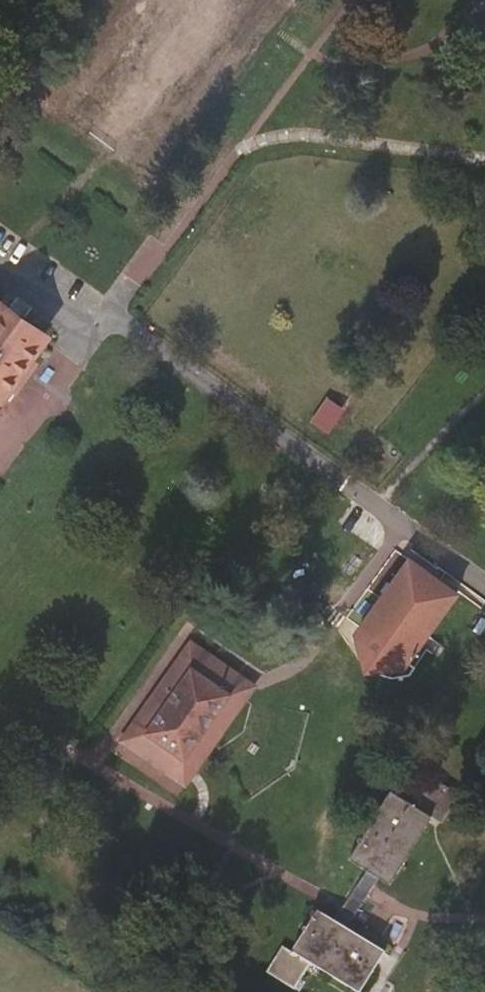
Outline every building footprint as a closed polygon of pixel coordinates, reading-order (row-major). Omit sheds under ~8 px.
[(39,363),(30,357),(45,336),(0,303),(0,398),(7,389),(16,396),(39,363)] [(407,663),(456,594),(409,559),(359,627),(407,663)] [(121,741),(170,775),(185,785),(254,686),(190,641),(121,741)] [(374,884),(378,877),(390,883),(431,815),(442,822),(459,794),(426,774),(409,801),(390,790),(348,858),(366,869),(334,922),(317,911),(291,953),(281,946),(265,972),(294,990),(310,964),(355,991),(360,991),(385,953),(346,929),(362,905),(363,906),(365,903),(363,902),(374,884)]
